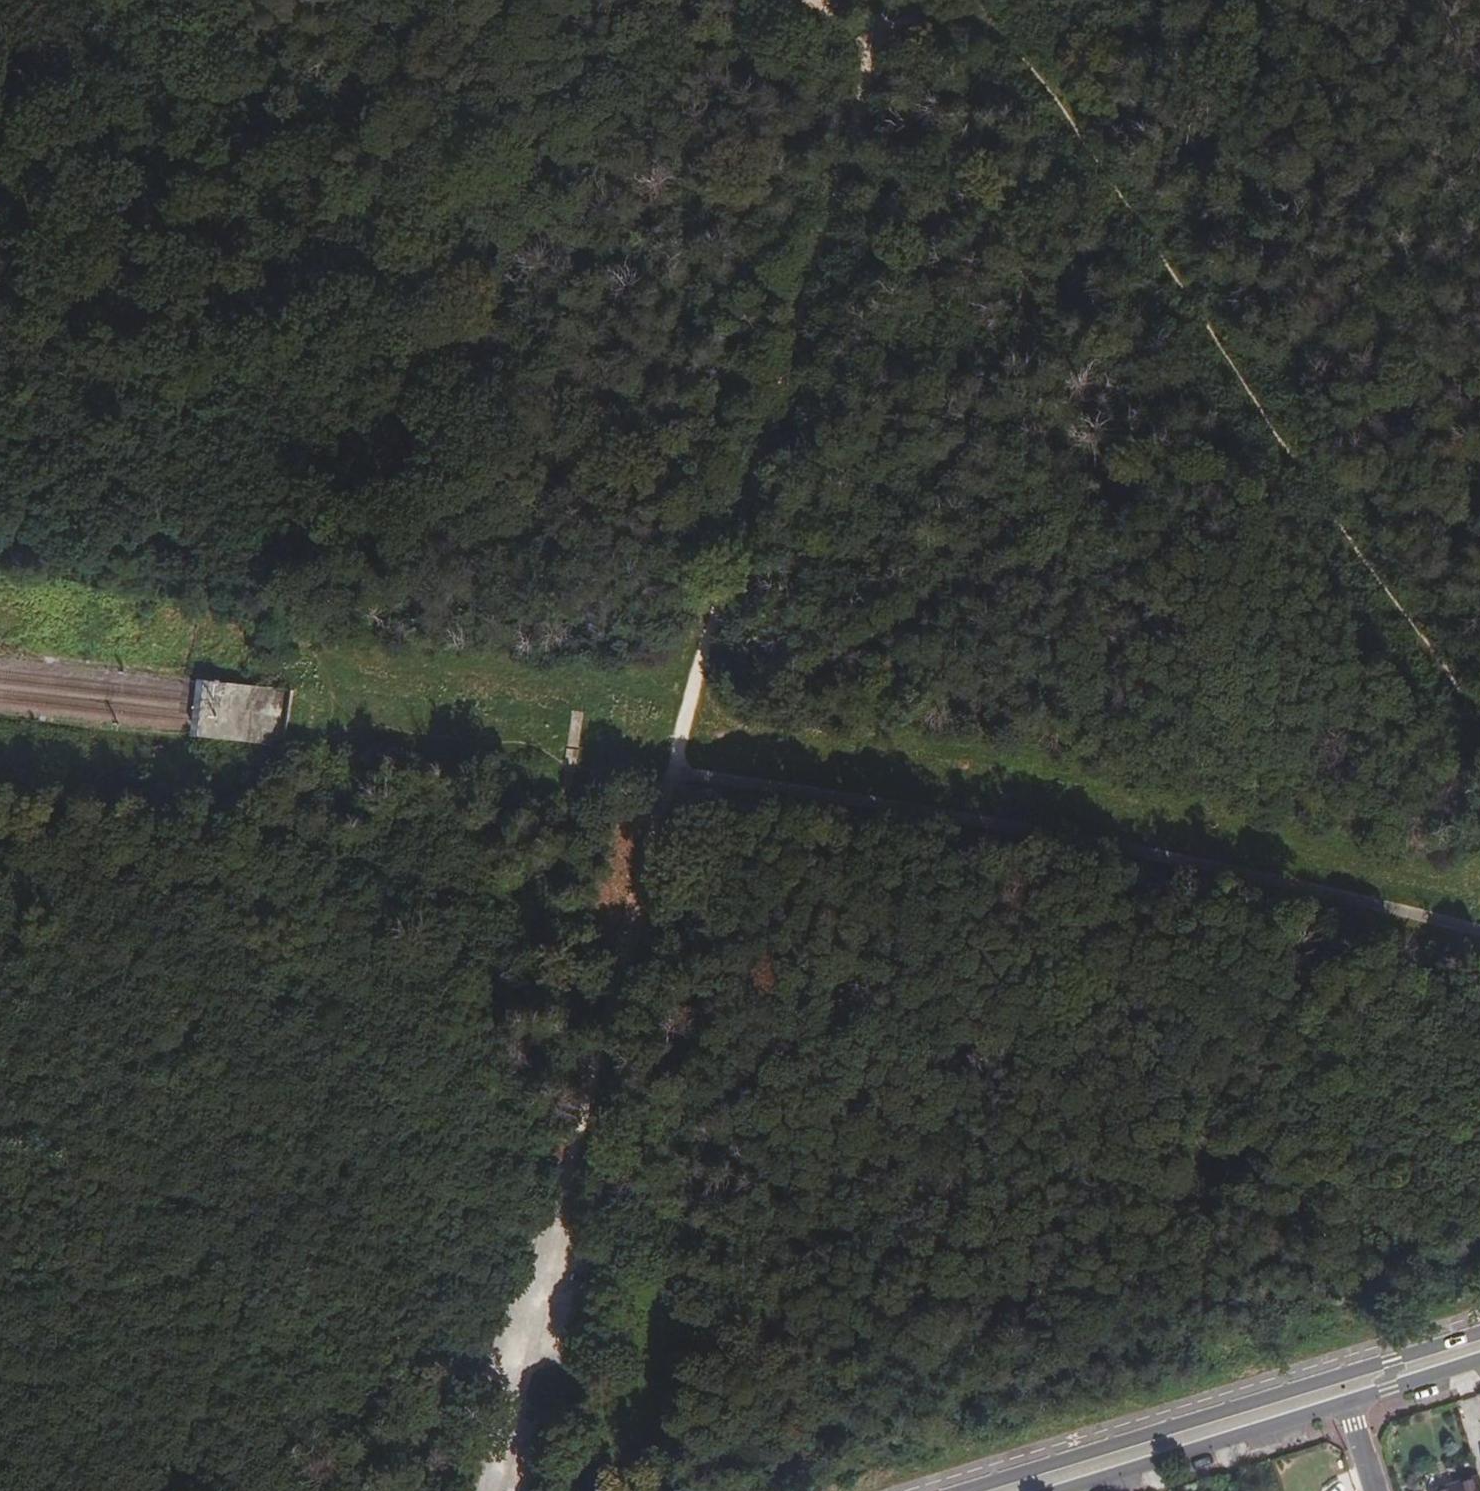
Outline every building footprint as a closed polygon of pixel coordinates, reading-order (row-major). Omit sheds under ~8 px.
[(1478,1479),(1433,1490),(1479,1490),(1479,1487),(1478,1479)]
